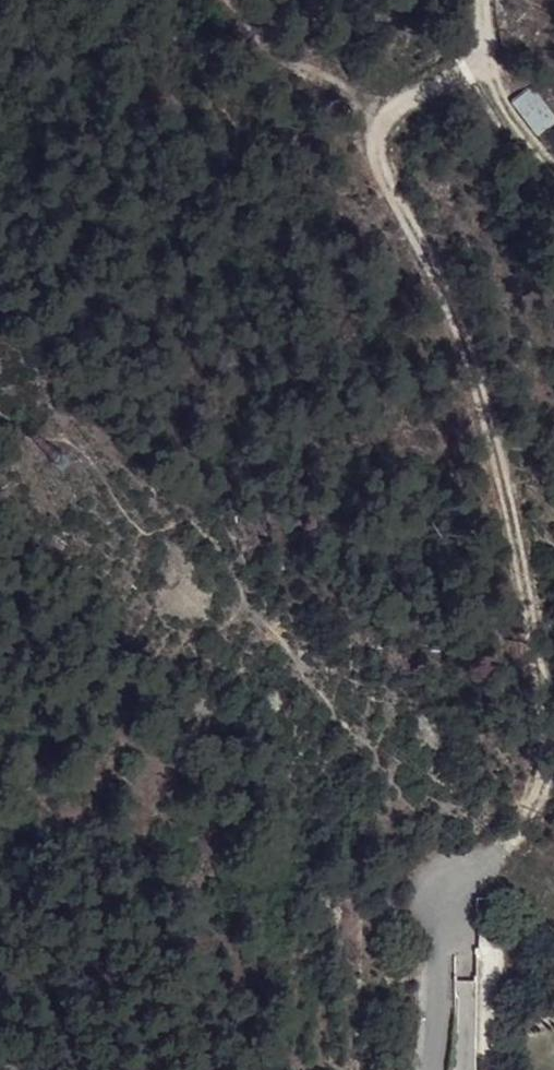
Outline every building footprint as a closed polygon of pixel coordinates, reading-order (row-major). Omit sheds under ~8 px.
[(538,135),(547,147),(553,141),(553,134),(549,127),(538,135)]
